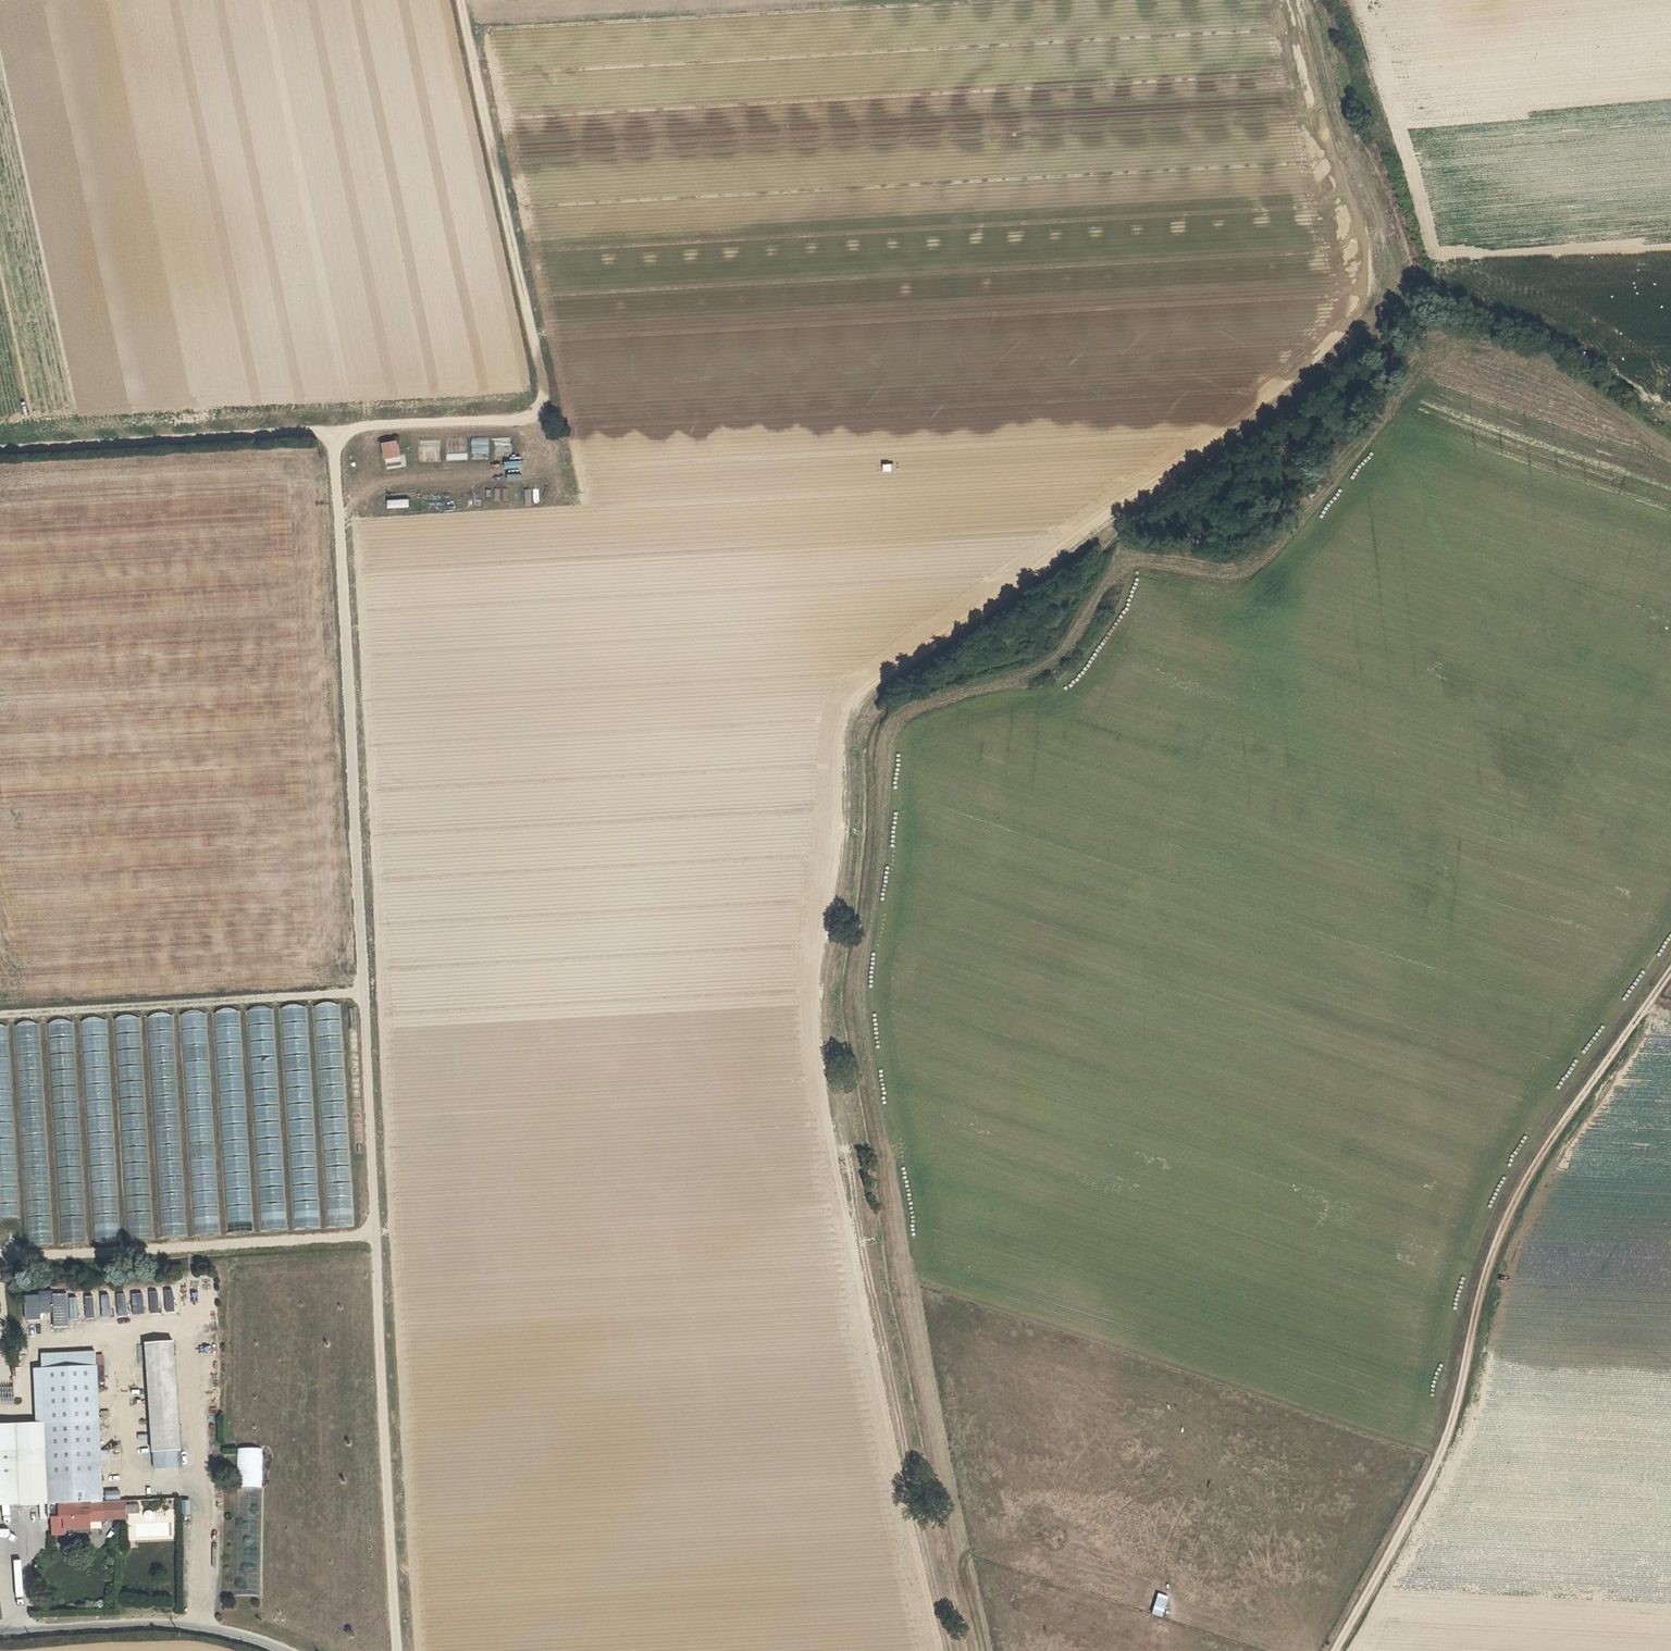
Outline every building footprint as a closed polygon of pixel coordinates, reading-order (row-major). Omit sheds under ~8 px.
[(383,458),(399,455),(396,437),(379,441),(383,458)] [(472,437),(471,459),(489,459),(489,437),(472,437)] [(509,455),(511,444),(496,442),(495,453),(509,455)] [(446,445),(446,460),(467,460),(467,446),(446,445)] [(496,489),(482,490),(483,501),(497,500),(496,489)] [(386,507),(408,506),(408,497),(386,499),(386,507)] [(0,1025),(0,1248),(356,1223),(342,1003),(0,1025)] [(171,1289),(161,1290),(164,1312),(174,1310),(171,1289)] [(149,1313),(160,1312),(157,1290),(146,1291),(149,1313)] [(142,1293),(129,1294),(130,1315),(143,1314),(142,1293)] [(51,1319),(51,1327),(77,1327),(77,1294),(22,1294),(22,1319),(51,1319)] [(125,1294),(114,1295),(115,1316),(126,1315),(125,1294)] [(111,1317),(110,1295),(82,1296),(83,1318),(111,1317)] [(176,1341),(144,1341),(152,1449),(180,1449),(176,1341)] [(103,1502),(101,1460),(101,1452),(97,1352),(43,1355),(46,1423),(48,1504),(61,1503),(103,1502)] [(20,1385),(21,1366),(12,1366),(11,1385),(20,1385)] [(11,1385),(0,1386),(0,1402),(13,1402),(11,1385)] [(225,1441),(223,1415),(215,1416),(217,1441),(225,1441)] [(48,1504),(46,1423),(0,1424),(0,1507),(48,1504)] [(237,1447),(237,1487),(262,1487),(262,1447),(237,1447)] [(111,1451),(101,1452),(101,1460),(111,1460),(111,1451)] [(105,1500),(119,1499),(119,1490),(104,1491),(105,1500)] [(104,1519),(121,1518),(121,1501),(103,1502),(104,1514),(104,1519)] [(54,1534),(67,1533),(67,1529),(91,1528),(90,1521),(90,1514),(104,1514),(103,1502),(61,1503),(61,1517),(53,1518),(54,1534)] [(1150,1613),(1162,1617),(1169,1596),(1157,1592),(1150,1613)]
